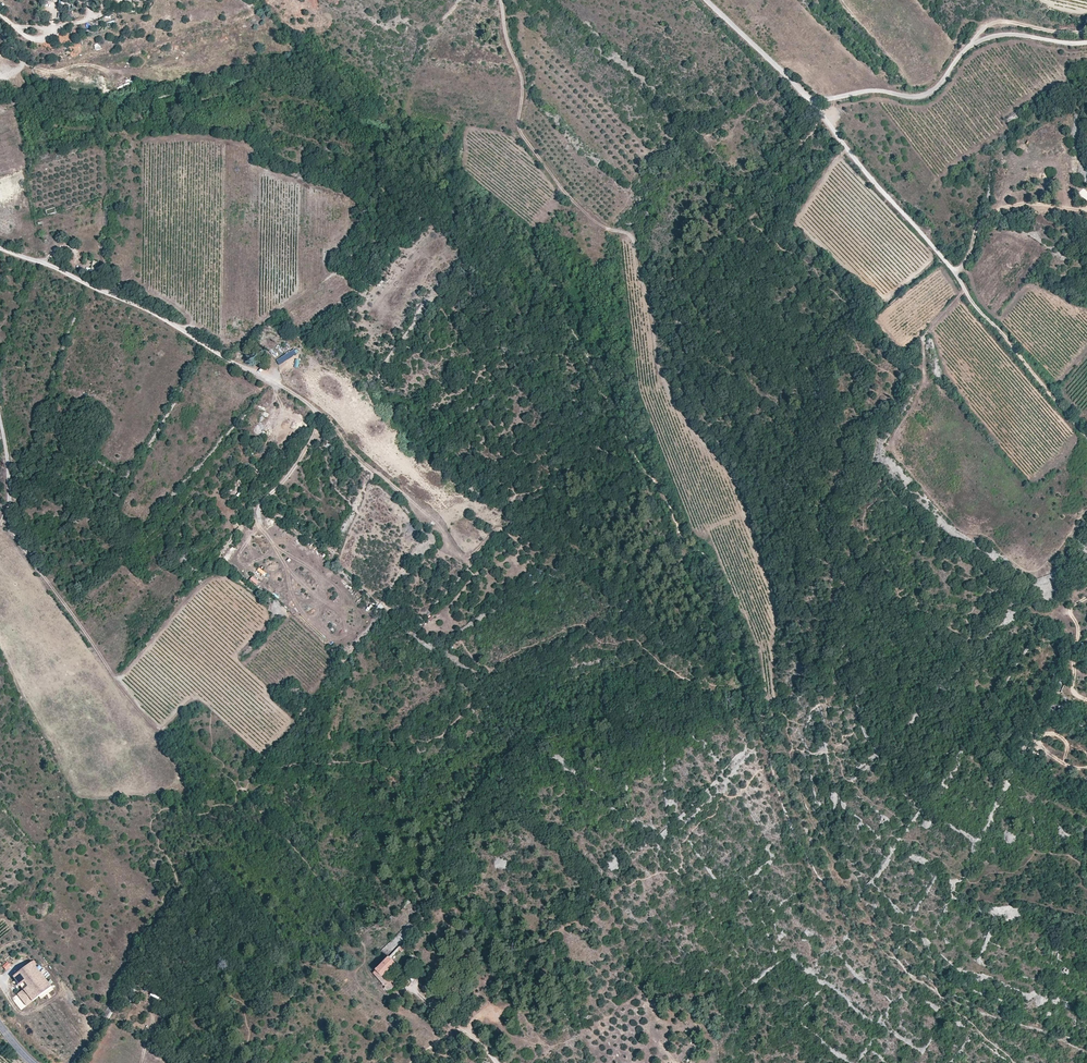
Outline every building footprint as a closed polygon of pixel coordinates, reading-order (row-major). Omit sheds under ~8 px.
[(296,354),(293,349),(276,360),(279,365),(296,354)] [(254,426),(257,433),(269,429),(266,421),(254,426)] [(232,546),(223,557),(227,561),(237,550),(232,546)] [(260,568),(257,571),(265,576),(267,573),(260,568)] [(1061,694),(1067,680),(1061,678),(1056,691),(1061,694)] [(1056,715),(1060,707),(1052,703),(1048,711),(1056,715)] [(660,834),(664,839),(670,833),(666,828),(660,834)] [(386,973),(396,963),(390,956),(373,973),(390,992),(397,985),(386,973)] [(417,968),(421,963),(416,958),(411,962),(417,968)] [(8,961),(2,966),(6,970),(11,966),(8,961)] [(23,990),(17,994),(26,1006),(51,987),(32,962),(13,976),(23,990)] [(46,978),(50,975),(45,969),(41,972),(46,978)] [(157,1000),(162,994),(154,989),(150,995),(157,1000)]
